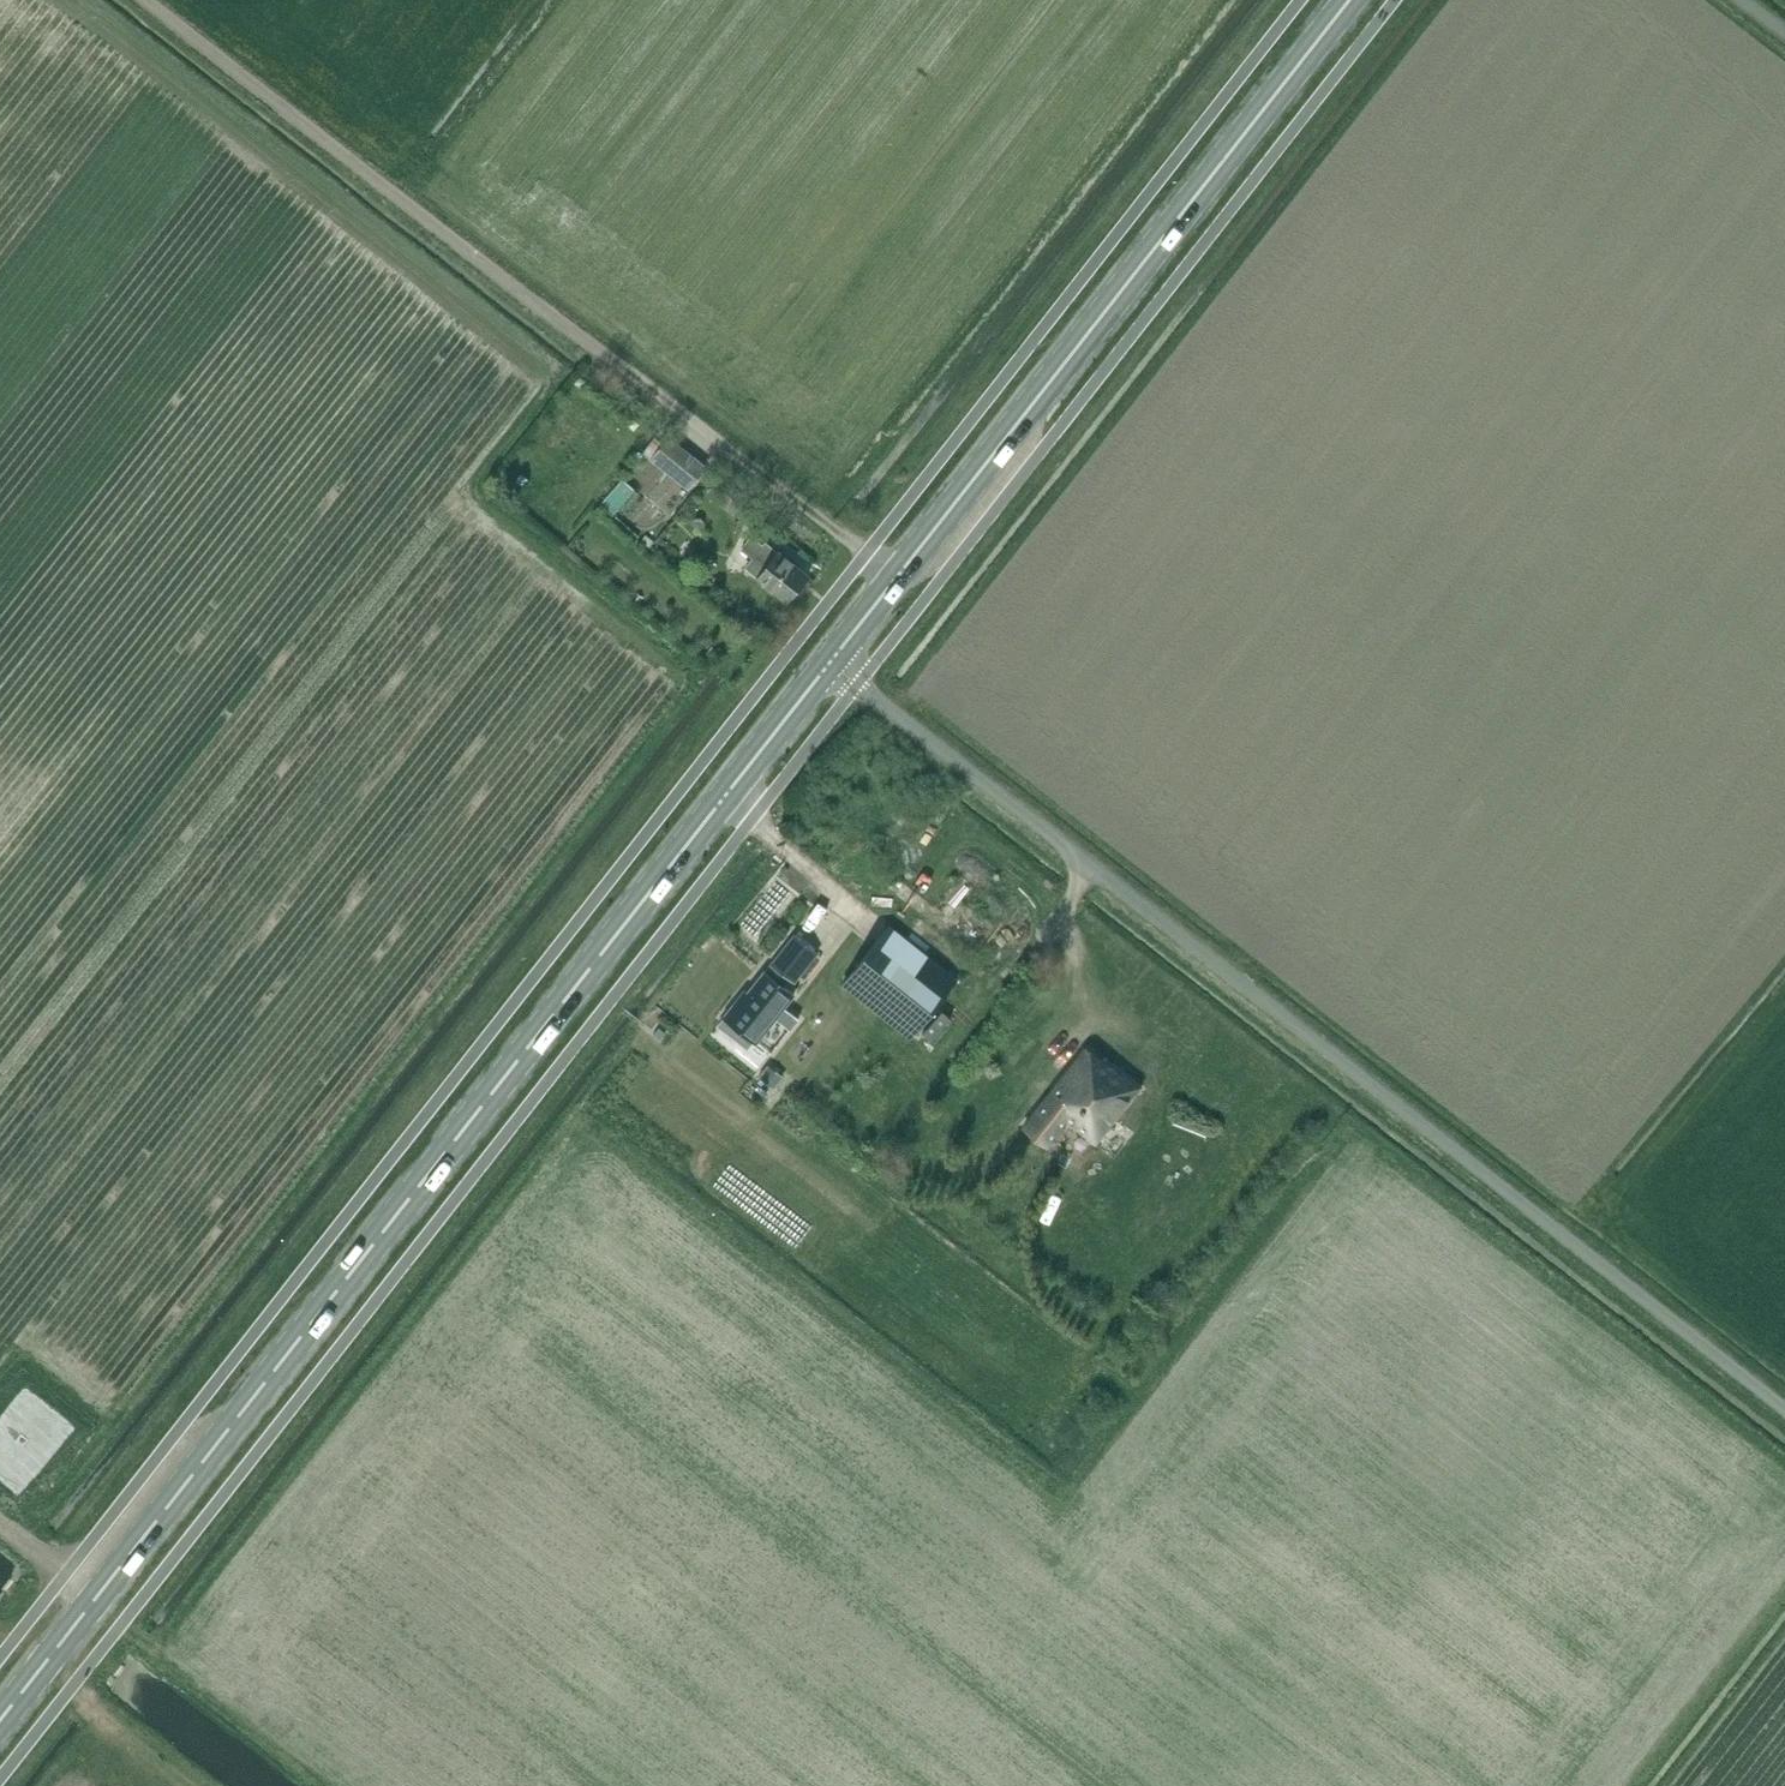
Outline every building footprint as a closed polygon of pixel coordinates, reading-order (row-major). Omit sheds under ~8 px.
[(665,443),(650,461),(687,491),(702,472),(665,443)] [(624,479),(601,505),(614,516),(636,490),(624,479)] [(697,518),(694,521),(694,525),(697,528),(701,527),(704,524),(703,521),(700,518),(697,518)] [(753,535),(742,550),(752,558),(746,567),(759,578),(758,579),(789,602),(808,576),(766,542),(764,544),(753,535)] [(646,536),(642,541),(650,547),(654,541),(646,536)] [(890,926),(844,984),(911,1038),(958,979),(890,926)] [(797,935),(767,973),(785,988),(816,950),(797,935)] [(740,999),(726,1017),(758,1043),(795,996),(785,988),(767,973),(766,972),(743,1001),(740,999)] [(956,1043),(968,1020),(959,1015),(946,1037),(956,1043)] [(1087,1048),(1024,1127),(1048,1146),(1068,1119),(1098,1143),(1143,1086),(1106,1057),(1103,1061),(1087,1048)] [(769,1064),(759,1077),(775,1088),(784,1076),(769,1064)] [(73,1433),(58,1424),(51,1437),(15,1415),(0,1441),(0,1472),(36,1493),(73,1433)]
